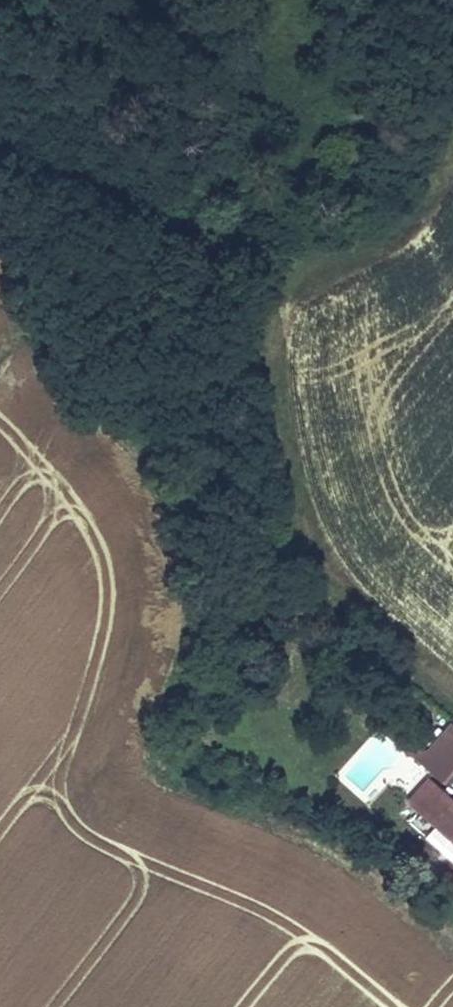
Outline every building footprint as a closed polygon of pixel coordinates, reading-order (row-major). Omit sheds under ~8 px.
[(452,767),(452,717),(423,752),(415,746),(409,753),(417,760),(441,780),(452,767)] [(433,776),(411,800),(439,825),(429,837),(452,858),(452,793),(433,776)]
